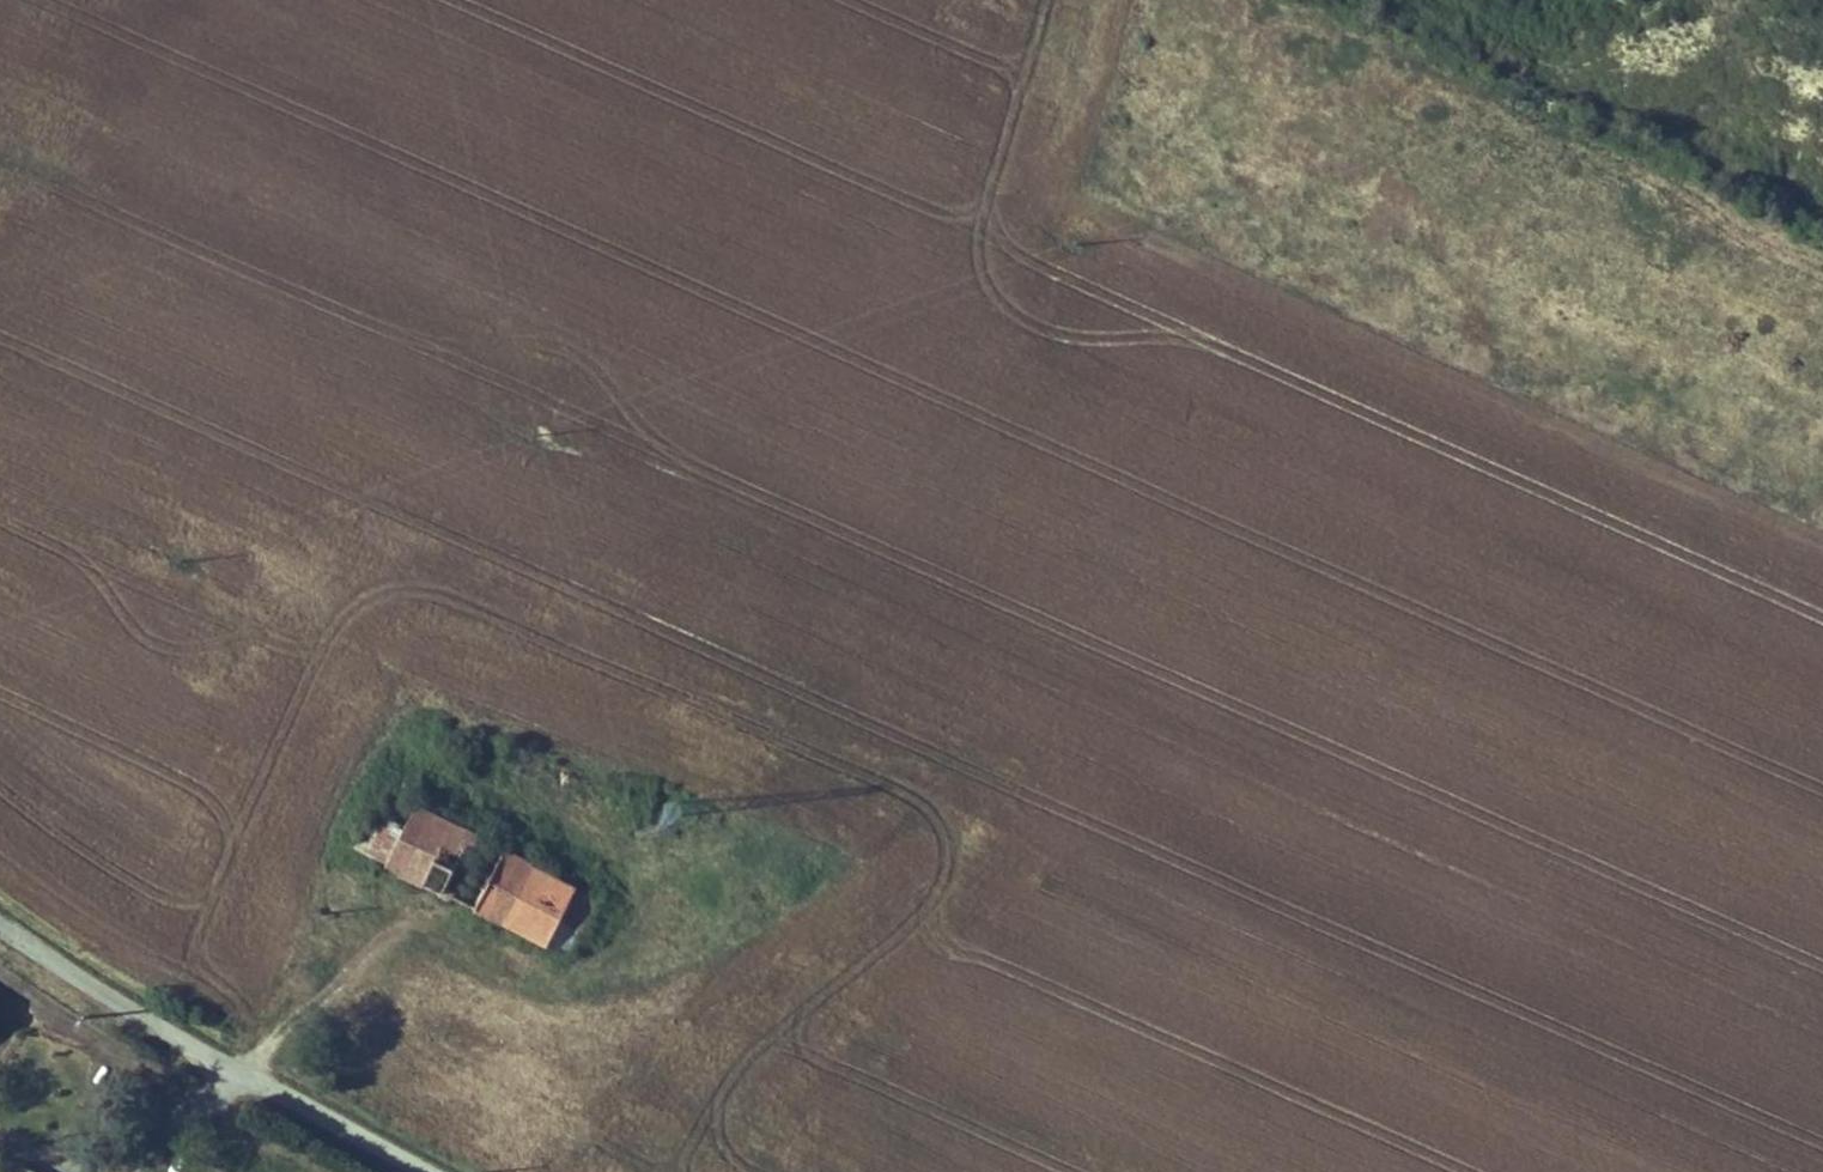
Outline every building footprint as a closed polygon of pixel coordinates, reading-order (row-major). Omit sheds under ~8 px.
[(390,865),(502,923),(531,867),(418,809),(408,830),(390,865)] [(408,830),(393,823),(375,857),(390,865),(408,830)] [(546,946),(560,920),(576,889),(531,867),(502,923),(546,946)] [(560,920),(573,927),(589,896),(576,889),(560,920)] [(305,1066),(310,1058),(299,1051),(293,1058),(305,1066)]
